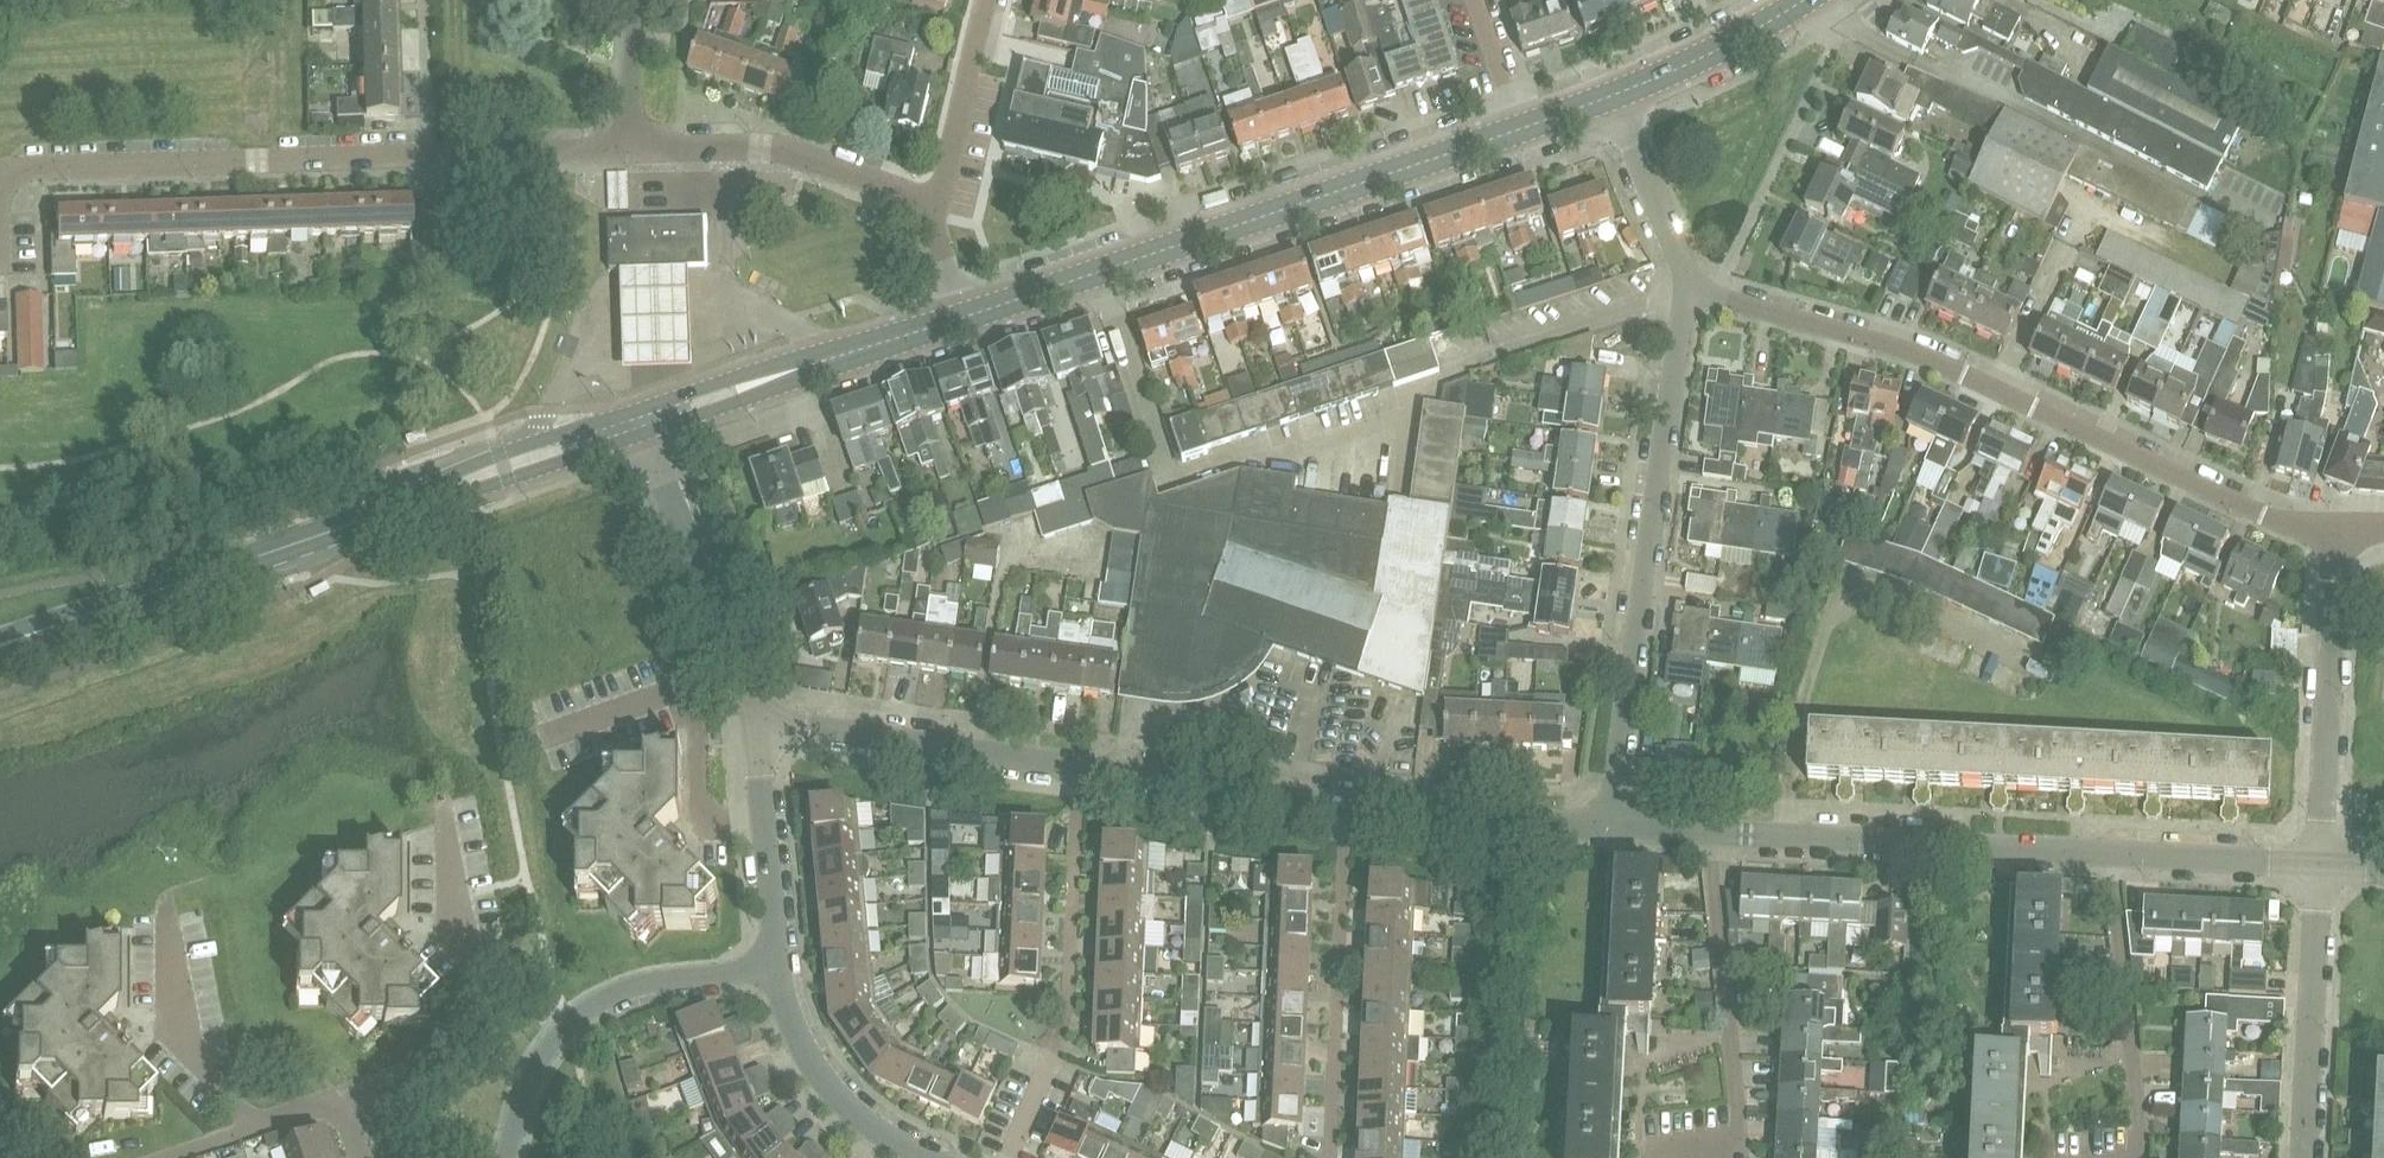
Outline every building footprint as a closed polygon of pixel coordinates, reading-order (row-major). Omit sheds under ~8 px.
[(363,11),(332,12),(332,14),(319,14),(320,28),(333,27),(333,29),(364,27),(367,100),(338,102),(338,119),(399,116),(404,115),(399,0),(363,0),(363,11)] [(852,24),(857,26),(863,6),(846,0),(845,0),(839,20),(852,24)] [(949,0),(915,0),(914,5),(946,12),(949,0)] [(1109,13),(1057,0),(1041,0),(1036,23),(1044,25),(1041,39),(1087,49),(1092,50),(1097,30),(1075,25),(1077,18),(1081,19),(1082,13),(1107,19),(1109,13)] [(1109,13),(1111,3),(1100,0),(1057,0),(1109,13)] [(1233,0),(1220,0),(1225,15),(1227,20),(1238,16),(1233,0)] [(1294,0),(1283,0),(1286,8),(1296,5),(1294,0)] [(1396,94),(1397,95),(1459,74),(1435,0),(1364,0),(1366,6),(1379,43),(1396,94)] [(1535,1),(1534,0),(1523,0),(1527,12),(1511,18),(1523,54),(1525,53),(1527,56),(1540,52),(1539,48),(1549,45),(1537,9),(1535,1)] [(1537,9),(1549,45),(1559,41),(1560,45),(1574,40),(1573,37),(1575,36),(1563,0),(1548,5),(1546,0),(1534,0),(1535,1),(1537,9)] [(1611,21),(1602,0),(1571,0),(1586,32),(1588,31),(1589,34),(1603,28),(1601,25),(1611,21)] [(1611,21),(1621,16),(1622,20),(1635,14),(1634,11),(1638,9),(1634,0),(1602,0),(1611,21)] [(1658,0),(1634,0),(1638,9),(1643,7),(1644,10),(1657,4),(1656,1),(1658,0)] [(2018,26),(1960,0),(1932,0),(1929,7),(1970,25),(1974,16),(1988,22),(1985,28),(2012,39),(2018,26)] [(2018,26),(2022,15),(1988,0),(1960,0),(2018,26)] [(2305,7),(2316,11),(2317,8),(2318,9),(2321,1),(2321,0),(2308,0),(2305,7)] [(2376,28),(2383,5),(2383,0),(2366,0),(2373,3),(2365,25),(2376,28)] [(2376,28),(2383,31),(2383,5),(2376,28)] [(1221,6),(1192,14),(1198,35),(1218,30),(1224,48),(1227,58),(1238,55),(1227,20),(1225,15),(1224,16),(1221,6)] [(1349,75),(1361,111),(1385,104),(1383,98),(1396,94),(1379,43),(1366,6),(1341,14),(1360,71),(1349,75)] [(690,71),(716,80),(739,14),(731,11),(723,35),(718,33),(714,44),(701,39),(690,71)] [(1937,39),(1957,49),(1963,36),(1923,16),(1921,20),(1906,12),(1901,21),(1897,18),(1887,37),(1923,55),(1934,33),(1939,35),(1937,39)] [(716,80),(742,89),(753,57),(740,53),(744,42),(739,41),(748,17),(739,14),(716,80)] [(742,89),(768,98),(791,33),(795,19),(788,17),(776,52),(757,46),(753,57),(742,89)] [(2127,53),(2171,77),(2183,53),(2139,30),(2127,53)] [(2375,31),(2368,50),(2381,55),(2383,48),(2383,34),(2375,31)] [(1966,32),(1963,36),(1957,49),(1962,52),(1975,48),(2024,73),(2023,75),(2025,81),(2026,82),(2021,93),(2023,99),(2207,193),(2222,163),(1966,32)] [(791,33),(768,98),(796,108),(807,76),(793,71),(796,61),(791,59),(799,36),(791,33)] [(932,87),(907,81),(915,48),(876,39),(868,73),(891,79),(887,96),(895,98),(888,124),(904,128),(907,133),(913,135),(918,131),(922,132),(932,87)] [(1150,118),(1145,53),(1106,39),(1099,60),(1083,56),(1078,78),(1025,67),(1015,108),(1006,150),(1007,151),(1007,150),(1053,160),(1050,170),(1065,173),(1067,163),(1090,169),(1090,170),(1098,172),(1098,171),(1116,175),(1118,175),(1149,183),(1162,179),(1161,174),(1159,169),(1152,154),(1151,129),(1150,118)] [(1299,48),(1307,69),(1325,123),(1352,114),(1338,73),(1322,79),(1317,65),(1309,40),(1298,44),(1299,48)] [(1299,132),(1325,123),(1307,69),(1299,48),(1286,52),(1301,97),(1288,101),(1286,102),(1296,133),(1299,132)] [(2227,161),(2248,123),(2112,50),(2090,91),(2227,161)] [(2046,54),(2039,67),(2062,78),(2068,65),(2046,54)] [(2383,312),(2383,60),(2382,59),(2345,203),(2382,213),(2370,257),(2358,306),(2371,309),(2383,312)] [(1284,103),(1268,109),(1255,69),(1245,72),(1250,87),(1249,88),(1267,143),(1296,133),(1286,102),(1284,103)] [(2003,110),(1944,85),(1909,70),(1903,83),(1872,69),(1858,99),(1909,124),(1917,109),(1929,115),(1933,106),(1991,134),(2003,110)] [(1241,152),(1267,143),(1249,88),(1240,91),(1241,95),(1224,101),(1231,121),(1241,152)] [(1185,106),(1205,164),(1232,155),(1212,97),(1198,102),(1185,106)] [(1173,110),(1150,118),(1151,129),(1152,154),(1159,169),(1175,164),(1178,173),(1205,164),(1185,106),(1173,110)] [(1905,134),(1858,111),(1853,108),(1840,136),(1854,142),(1842,165),(1899,193),(1907,197),(1911,199),(1921,177),(1891,162),(1905,134)] [(2004,118),(1970,188),(2029,216),(2059,230),(2070,209),(2060,196),(2069,178),(2187,236),(2202,206),(2007,111),(2004,118)] [(1956,143),(1952,150),(1979,162),(1984,153),(1969,145),(1967,148),(1956,143)] [(1979,162),(1952,150),(1947,161),(1953,165),(1951,171),(1971,181),(1979,162)] [(1907,197),(1899,193),(1842,165),(1841,167),(1850,172),(1844,183),(1823,172),(1806,206),(1842,224),(1852,205),(1893,225),(1907,197)] [(630,210),(628,174),(608,174),(609,210),(630,210)] [(1506,188),(1517,223),(1519,228),(1529,225),(1527,220),(1544,214),(1533,179),(1506,188)] [(1598,227),(1615,222),(1604,187),(1576,196),(1588,230),(1589,236),(1600,232),(1598,227)] [(1506,227),(1508,232),(1519,228),(1517,223),(1506,188),(1479,197),(1490,232),(1506,227)] [(51,234),(52,278),(76,277),(76,253),(71,253),(71,245),(186,241),(187,254),(204,253),(204,240),(267,238),(268,256),(286,256),(286,237),(415,233),(414,201),(413,195),(54,207),(54,212),(58,213),(59,234),(51,234)] [(1589,236),(1588,230),(1576,196),(1549,205),(1560,239),(1577,234),(1579,239),(1589,236)] [(1479,197),(1452,206),(1463,241),(1490,232),(1479,197)] [(2357,254),(2370,257),(2382,213),(2345,203),(2338,231),(2361,238),(2357,254)] [(449,204),(425,205),(426,244),(411,245),(412,272),(426,272),(426,262),(450,262),(450,253),(442,254),(442,244),(450,244),(449,204)] [(1436,250),(1463,241),(1452,206),(1424,215),(1436,250)] [(1959,211),(1947,236),(1975,249),(1981,236),(1975,233),(1978,227),(1970,223),(1972,218),(1959,211)] [(1418,217),(1391,226),(1402,262),(1430,253),(1418,217)] [(1783,255),(1792,259),(1815,270),(1824,252),(1846,262),(1857,267),(1864,252),(1799,220),(1792,237),(1789,236),(1785,237),(1781,246),(1782,250),(1785,251),(1783,255)] [(633,223),(609,224),(610,238),(611,272),(624,271),(635,271),(684,269),(706,268),(705,231),(704,221),(700,222),(633,224),(633,223)] [(1375,271),(1402,262),(1391,226),(1364,235),(1375,271)] [(1521,234),(1525,247),(1533,245),(1529,231),(1521,234)] [(1628,249),(1638,244),(1632,231),(1622,235),(1628,249)] [(2103,262),(2113,267),(2138,279),(2240,329),(2245,320),(2268,272),(2266,237),(2264,237),(2252,232),(2242,256),(2249,259),(2232,293),(2115,238),(2103,262)] [(2266,237),(2268,272),(2245,320),(2272,332),(2273,291),(2283,233),(2266,237)] [(1521,234),(1510,238),(1514,251),(1525,247),(1521,234)] [(1364,235),(1336,244),(1348,280),(1356,303),(1367,299),(1359,276),(1375,271),(1364,235)] [(1592,243),(1581,246),(1586,260),(1596,256),(1592,243)] [(1356,303),(1348,280),(1336,244),(1309,253),(1321,289),(1338,283),(1345,306),(1356,303)] [(1482,262),(1477,247),(1466,251),(1471,265),(1482,262)] [(1466,251),(1456,254),(1461,269),(1471,265),(1466,251)] [(1874,273),(1882,257),(1873,252),(1865,269),(1874,273)] [(1302,255),(1275,264),(1287,300),(1314,291),(1302,255)] [(1974,290),(1980,275),(1965,268),(1968,262),(1953,255),(1928,307),(1960,322),(1974,290)] [(2029,257),(2022,270),(2037,277),(2044,265),(2029,257)] [(1888,289),(1901,296),(1915,268),(1901,262),(1888,289)] [(1287,300),(1275,264),(1248,273),(1260,309),(1287,300)] [(1419,266),(1405,270),(1410,287),(1424,282),(1419,266)] [(2133,292),(2138,279),(2113,267),(2107,280),(2133,292)] [(1915,268),(1901,296),(1915,302),(1928,275),(1915,268)] [(635,271),(624,271),(626,317),(629,372),(689,369),(686,315),(684,269),(635,271)] [(127,270),(115,270),(115,293),(127,292),(127,270)] [(1400,290),(1410,287),(1405,270),(1395,274),(1400,290)] [(1233,318),(1260,309),(1248,273),(1221,282),(1233,318)] [(1960,322),(1980,331),(1996,299),(1991,297),(1998,282),(1981,274),(1980,275),(1974,290),(1960,322)] [(1567,296),(1577,293),(1574,282),(1573,278),(1562,282),(1567,296)] [(2116,299),(2127,304),(2128,301),(2133,292),(2107,280),(2101,292),(2116,299)] [(1206,327),(1233,318),(1221,282),(1194,291),(1206,327)] [(1558,299),(1567,296),(1562,282),(1553,285),(1558,299)] [(2007,305),(1996,299),(1980,331),(2006,343),(2031,290),(2017,284),(2007,305)] [(1544,288),(1549,302),(1553,300),(1558,299),(1553,285),(1549,286),(1544,288)] [(1549,302),(1544,288),(1535,291),(1539,305),(1549,302)] [(1535,291),(1525,294),(1530,308),(1539,305),(1535,291)] [(2146,348),(2171,296),(2158,291),(2134,342),(2146,348)] [(1520,311),(1530,308),(1525,294),(1515,297),(1520,311)] [(45,372),(42,296),(31,297),(33,372),(45,372)] [(2183,302),(2171,296),(2146,348),(2159,354),(2183,302)] [(22,373),(33,372),(31,297),(19,297),(22,373)] [(1511,314),(1520,311),(1515,297),(1507,299),(1511,314)] [(2059,368),(2073,337),(2078,326),(2062,319),(2068,306),(2058,301),(2033,356),(2059,368)] [(8,340),(7,302),(0,303),(0,340),(8,340)] [(1305,320),(1300,306),(1290,309),(1295,324),(1305,320)] [(2099,336),(2078,326),(2073,337),(2059,368),(2090,382),(2110,340),(2114,332),(2123,312),(2112,307),(2104,327),(2099,336)] [(1290,309),(1279,313),(1284,327),(1295,324),(1290,309)] [(2371,309),(2366,330),(2383,335),(2383,312),(2371,309)] [(1190,345),(1203,340),(1193,311),(1177,317),(1175,312),(1165,315),(1176,349),(1180,362),(1185,375),(1188,386),(1189,388),(1198,385),(1194,372),(1190,360),(1195,358),(1190,345)] [(1176,349),(1165,315),(1154,319),(1155,324),(1139,329),(1153,370),(1171,363),(1171,364),(1170,365),(1175,378),(1177,378),(1180,388),(1188,386),(1185,375),(1180,362),(1176,349)] [(1433,318),(1422,322),(1427,338),(1439,334),(1433,318)] [(2202,381),(2214,387),(2215,387),(2237,340),(2241,330),(2225,323),(2215,345),(2210,343),(2194,377),(2176,369),(2170,382),(2156,412),(2183,425),(2202,381)] [(1248,324),(1237,328),(1241,341),(1252,337),(1248,324)] [(1089,326),(1067,333),(1096,419),(1106,416),(1095,381),(1091,370),(1101,366),(1102,366),(1089,326)] [(1231,345),(1241,341),(1237,328),(1226,332),(1231,345)] [(2114,332),(2110,340),(2090,382),(2116,395),(2131,364),(2133,350),(2131,350),(2132,340),(2114,332)] [(1110,464),(1096,419),(1067,333),(1046,340),(1053,361),(1059,380),(1070,377),(1075,394),(1067,397),(1091,470),(1088,471),(1090,477),(1088,477),(1094,493),(1094,495),(1118,488),(1110,464)] [(1559,347),(1557,360),(1591,364),(1595,336),(1594,336),(1559,347)] [(2314,398),(2314,344),(2314,340),(2307,338),(2293,392),(2314,398)] [(2247,345),(2237,340),(2215,387),(2214,387),(2207,403),(2218,408),(2207,437),(2243,451),(2256,415),(2270,416),(2272,389),(2271,376),(2261,376),(2245,418),(2220,409),(2222,403),(2226,405),(2240,375),(2236,373),(2242,359),(2241,359),(2247,345)] [(1442,373),(1432,341),(1389,356),(1174,426),(1186,462),(1210,454),(1210,449),(1442,373)] [(1050,382),(1037,343),(1015,350),(1036,414),(1043,436),(1045,442),(1055,439),(1038,386),(1050,382)] [(1377,343),(1368,346),(1372,358),(1381,355),(1377,343)] [(2314,398),(2315,403),(2295,478),(2316,483),(2328,437),(2331,423),(2321,420),(2325,405),(2329,385),(2330,358),(2327,358),(2327,344),(2314,344),(2314,398)] [(1368,346),(1359,349),(1363,361),(1372,358),(1368,346)] [(1353,365),(1363,361),(1359,349),(1349,352),(1353,365)] [(1015,350),(1010,352),(993,357),(1006,397),(1017,393),(1033,440),(1043,436),(1036,414),(1015,350)] [(1349,352),(1339,355),(1344,368),(1353,365),(1349,352)] [(54,354),(55,371),(78,370),(77,353),(54,354)] [(1334,371),(1344,368),(1339,355),(1330,359),(1334,371)] [(1285,356),(1275,360),(1284,384),(1300,378),(1292,358),(1286,360),(1285,356)] [(1334,371),(1330,359),(1320,362),(1324,374),(1334,371)] [(2144,370),(2130,401),(2156,412),(2170,382),(2176,369),(2153,359),(2144,370)] [(995,394),(990,378),(984,360),(961,368),(989,452),(999,448),(983,398),(995,394)] [(2357,493),(2358,492),(2383,493),(2383,461),(2369,460),(2373,451),(2364,447),(2379,408),(2373,406),(2376,397),(2373,396),(2358,361),(2352,388),(2348,407),(2355,410),(2328,481),(2340,486),(2340,491),(2340,493),(2344,495),(2347,496),(2351,494),(2354,492),(2357,493)] [(1320,362),(1311,365),(1315,377),(1324,374),(1320,362)] [(1305,380),(1315,377),(1311,365),(1301,368),(1305,380)] [(1103,371),(1105,378),(1112,399),(1126,395),(1116,366),(1103,371)] [(989,452),(961,368),(937,376),(948,409),(962,404),(977,450),(986,447),(988,452),(989,452)] [(1561,399),(1572,400),(1604,405),(1608,376),(1576,372),(1574,384),(1544,380),(1541,403),(1560,406),(1561,399)] [(1722,480),(1734,482),(1737,466),(1740,445),(1741,434),(1746,403),(1742,403),(1745,381),(1720,378),(1721,374),(1711,372),(1708,398),(1712,399),(1707,429),(1724,432),(1719,464),(1707,462),(1705,477),(1722,480)] [(1860,472),(1864,455),(1864,456),(1869,432),(1881,382),(1858,376),(1849,418),(1857,419),(1851,447),(1846,446),(1842,468),(1860,472)] [(937,396),(931,378),(908,385),(929,447),(934,462),(940,480),(951,477),(932,418),(943,414),(937,396)] [(1757,436),(1777,439),(1781,409),(1777,409),(1779,396),(1754,393),(1756,379),(1746,378),(1745,381),(1742,403),(1746,403),(1741,434),(1740,445),(1755,448),(1757,436)] [(1144,553),(1142,566),(1140,579),(1138,593),(1124,682),(1154,686),(1152,696),(1166,698),(1179,698),(1190,698),(1201,697),(1214,694),(1234,685),(1244,678),(1259,662),(1261,659),(1269,645),(1425,698),(1438,621),(1443,587),(1445,579),(1448,554),(1472,380),(1445,392),(1443,409),(1427,406),(1414,506),(1392,503),(1390,510),(1297,496),(1299,482),(1244,473),(1160,501),(1154,482),(1155,476),(1118,488),(1094,495),(1090,497),(1099,524),(1114,532),(1118,534),(1146,539),(1144,553)] [(1781,382),(1779,396),(1777,409),(1781,409),(1777,439),(1793,442),(1792,447),(1803,449),(1803,456),(1824,459),(1826,440),(1812,438),(1817,401),(1802,399),(1802,394),(1799,391),(1789,389),(1790,383),(1781,382)] [(1904,386),(1881,382),(1869,432),(1864,456),(1864,455),(1860,472),(1855,490),(1867,493),(1880,434),(1876,433),(1878,424),(1894,428),(1904,386)] [(929,447),(908,385),(886,393),(892,411),(898,430),(899,429),(908,456),(917,453),(922,466),(934,462),(929,447)] [(1472,386),(1467,421),(1487,424),(1487,422),(1493,422),(1497,389),(1472,386)] [(892,433),(879,395),(856,403),(878,465),(891,494),(902,489),(891,459),(889,460),(881,436),(892,433)] [(1910,427),(1938,440),(1953,407),(1925,395),(1910,427)] [(1599,434),(1604,405),(1572,400),(1561,399),(1560,406),(1541,403),(1540,413),(1570,417),(1568,430),(1599,434)] [(2295,478),(2315,403),(2304,400),(2297,429),(2286,426),(2273,472),(2295,478)] [(856,403),(834,410),(855,473),(878,465),(856,403)] [(1980,420),(1953,407),(1938,440),(1927,463),(1946,471),(1957,448),(1965,452),(1980,420)] [(1487,424),(1467,421),(1463,453),(1470,454),(1472,440),(1485,441),(1487,424)] [(1977,495),(1986,499),(1994,482),(2014,437),(1991,426),(1976,457),(1988,463),(1981,477),(1984,478),(1977,495)] [(2038,448),(2014,437),(1994,482),(1986,499),(1995,504),(2000,492),(1997,491),(2000,485),(2004,488),(2011,474),(2024,480),(2038,448)] [(1562,467),(1594,472),(1599,443),(1566,438),(1562,467)] [(1546,458),(1534,456),(1532,471),(1550,474),(1551,466),(1559,467),(1561,451),(1547,448),(1546,458)] [(1909,452),(1894,448),(1885,479),(1900,483),(1909,452)] [(780,529),(789,526),(802,521),(797,507),(805,504),(800,490),(826,481),(816,450),(790,459),(789,456),(753,468),(769,516),(775,514),(780,529)] [(1513,468),(1532,471),(1534,456),(1515,454),(1513,468)] [(2039,495),(2048,500),(2033,530),(2045,536),(2053,520),(2060,506),(2078,469),(2056,459),(2039,495)] [(935,464),(922,469),(926,483),(940,479),(935,464)] [(1748,468),(1737,466),(1734,482),(1746,483),(1748,468)] [(1590,502),(1594,472),(1562,467),(1558,497),(1590,502)] [(2053,520),(2045,536),(2058,542),(2066,525),(2075,530),(2099,480),(2078,469),(2060,506),(2053,520)] [(1948,505),(1961,476),(1947,470),(1934,499),(1948,505)] [(1094,493),(1088,477),(1062,486),(1067,502),(1094,493)] [(2120,539),(2127,524),(2140,495),(2114,483),(2094,527),(2088,539),(2100,545),(2106,533),(2120,539)] [(886,486),(870,492),(875,505),(890,500),(886,486)] [(1040,511),(1067,502),(1062,486),(1034,494),(1040,511)] [(1458,487),(1453,521),(1470,523),(1483,525),(1485,508),(1487,492),(1458,487)] [(1695,488),(1693,502),(1691,515),(1695,515),(1690,545),(1725,550),(1729,519),(1726,519),(1728,507),(1729,497),(1705,493),(1705,490),(1695,488)] [(867,517),(858,493),(835,501),(843,525),(867,517)] [(1729,497),(1728,507),(1726,519),(1729,519),(1725,550),(1760,555),(1764,524),(1760,523),(1762,511),(1737,508),(1739,495),(1730,493),(1729,497)] [(1034,494),(1007,503),(1013,520),(1040,511),(1034,494)] [(1812,524),(1844,535),(1851,514),(1838,509),(1840,501),(1822,495),(1812,524)] [(2167,507),(2140,495),(2127,524),(2153,536),(2167,507)] [(1013,520),(1007,503),(1006,503),(1004,496),(979,505),(987,528),(1013,520)] [(1084,529),(1099,524),(1090,497),(1075,502),(1084,529)] [(1764,498),(1762,511),(1760,523),(1764,524),(1760,555),(1794,560),(1800,517),(1772,513),(1774,499),(1764,498)] [(1871,533),(1878,503),(1858,498),(1851,528),(1871,533)] [(1843,509),(1851,511),(1854,501),(1845,500),(1843,509)] [(1072,533),(1084,529),(1075,502),(1068,504),(1063,505),(1072,533)] [(1508,529),(1545,534),(1552,535),(1585,540),(1589,511),(1540,504),(1539,516),(1511,512),(1508,529)] [(1061,536),(1072,533),(1063,505),(1052,509),(1061,536)] [(977,507),(953,515),(961,537),(984,529),(977,507)] [(1047,540),(1061,536),(1052,509),(1039,513),(1047,540)] [(2190,553),(2192,554),(2205,525),(2179,513),(2166,542),(2166,558),(2183,566),(2190,553)] [(1453,521),(1449,554),(1475,558),(1477,544),(1468,543),(1469,530),(1470,523),(1453,521)] [(919,550),(933,545),(929,534),(925,522),(908,529),(912,535),(919,550)] [(955,525),(929,534),(933,545),(934,545),(934,546),(959,538),(955,525)] [(2218,531),(2205,525),(2192,554),(2190,553),(2183,566),(2182,569),(2205,579),(2201,587),(2211,591),(2222,567),(2218,565),(2231,537),(2218,531)] [(1954,535),(1937,527),(1923,557),(1924,557),(1935,562),(1940,565),(1954,535)] [(1848,533),(1839,562),(1852,566),(1863,538),(1848,533)] [(1116,549),(1144,553),(1146,539),(1118,534),(1116,549)] [(1581,569),(1585,540),(1552,535),(1550,551),(1543,550),(1541,563),(1581,569)] [(2030,536),(2023,555),(2035,559),(2041,540),(2030,536)] [(1852,566),(1866,571),(1877,542),(1863,538),(1852,566)] [(949,567),(967,559),(969,540),(968,539),(942,550),(949,567)] [(1000,544),(969,540),(966,567),(997,571),(1000,544)] [(1891,547),(1877,542),(1866,571),(1880,575),(1891,547)] [(1880,575),(1894,580),(1905,551),(1891,547),(1880,575)] [(2245,608),(2249,598),(2266,606),(2284,568),(2242,548),(2224,586),(2240,594),(2235,603),(2245,608)] [(1114,562),(1142,566),(1144,553),(1116,549),(1114,562)] [(906,556),(906,558),(921,560),(922,551),(906,556)] [(1894,580),(1908,584),(1919,556),(1905,551),(1894,580)] [(2133,551),(2106,614),(2121,620),(2138,583),(2150,559),(2133,551)] [(1575,607),(1579,578),(1547,573),(1545,585),(1510,580),(1512,564),(1475,558),(1449,554),(1448,554),(1445,579),(1443,587),(1506,597),(1543,603),(1575,607)] [(1978,581),(1994,586),(2002,560),(1985,555),(1978,581)] [(1922,590),(1935,562),(1924,557),(1919,556),(1908,584),(1912,585),(1922,590)] [(2160,563),(2150,559),(2138,583),(2149,588),(2160,563)] [(2010,591),(2017,565),(2002,560),(1994,586),(2010,591)] [(1112,575),(1140,579),(1142,566),(1114,562),(1112,575)] [(1935,562),(1922,590),(1936,597),(1948,568),(1940,565),(1935,562)] [(2025,605),(2029,606),(2042,613),(2044,613),(2060,576),(2037,565),(2025,605)] [(844,633),(846,632),(836,603),(848,597),(862,598),(865,578),(867,567),(828,580),(831,589),(798,599),(813,643),(829,638),(830,643),(835,645),(844,642),(846,638),(844,633)] [(1962,575),(1953,571),(1948,568),(1936,597),(1949,603),(1962,575)] [(1717,595),(1719,578),(1690,574),(1688,591),(1717,595)] [(1110,588),(1138,593),(1140,579),(1112,575),(1110,588)] [(1962,575),(1949,603),(1963,609),(1975,581),(1967,577),(1962,575)] [(1988,587),(1975,581),(1963,609),(1976,616),(1988,587)] [(913,630),(897,627),(891,664),(919,668),(925,632),(930,596),(931,589),(920,587),(913,630)] [(1529,629),(1539,631),(1571,636),(1575,607),(1543,603),(1506,597),(1443,587),(1438,621),(1469,626),(1472,608),(1504,612),(1503,614),(1531,617),(1529,629)] [(2002,594),(1988,587),(1976,616),(1990,622),(2002,594)] [(2055,589),(2046,608),(2076,622),(2085,602),(2057,590),(2055,589)] [(2002,594),(1990,622),(2003,628),(2015,600),(2002,594)] [(939,671),(951,673),(957,637),(961,606),(949,604),(950,599),(930,596),(925,632),(919,668),(939,671)] [(887,597),(885,613),(897,615),(900,599),(887,597)] [(1033,617),(1035,599),(1023,598),(1021,615),(1033,617)] [(2003,628),(2017,634),(2029,606),(2025,605),(2015,600),(2003,628)] [(1673,660),(1709,665),(1713,635),(1709,635),(1711,622),(1712,614),(1686,609),(1687,604),(1678,603),(1674,630),(1678,631),(1673,660)] [(2259,624),(2268,628),(2272,630),(2282,610),(2269,604),(2259,624)] [(1766,620),(1790,623),(1787,645),(1797,647),(1803,610),(1768,605),(1766,620)] [(2042,613),(2029,606),(2017,634),(2030,641),(2042,613)] [(1712,614),(1711,622),(1709,635),(1713,635),(1709,665),(1743,670),(1747,640),(1743,640),(1745,627),(1720,624),(1722,610),(1713,609),(1712,614)] [(976,626),(989,628),(991,612),(978,610),(976,626)] [(1734,620),(1745,621),(1747,612),(1735,610),(1734,620)] [(1747,613),(1745,627),(1743,640),(1747,640),(1743,670),(1741,685),(1775,690),(1783,633),(1754,629),(1756,615),(1747,613)] [(2030,641),(2044,647),(2057,619),(2044,613),(2042,613),(2030,641)] [(1033,631),(1030,647),(1024,685),(1056,690),(1061,652),(1065,626),(1062,626),(1063,616),(1049,614),(1047,633),(1033,631)] [(1012,683),(1024,685),(1030,647),(1033,631),(1035,619),(1021,617),(1016,645),(1000,643),(994,680),(1012,683)] [(1065,626),(1061,652),(1056,690),(1085,694),(1091,657),(1093,642),(1096,620),(1081,618),(1080,628),(1065,626)] [(1446,746),(1478,747),(1479,710),(1437,707),(1438,701),(1444,660),(1448,658),(1454,654),(1458,647),(1460,639),(1460,634),(1459,630),(1458,625),(1438,622),(1423,728),(1436,729),(1436,739),(1447,739),(1446,746)] [(861,660),(891,664),(897,627),(867,623),(861,660)] [(1510,632),(1480,628),(1479,667),(1505,668),(1506,645),(1509,646),(1510,632)] [(1129,633),(1117,631),(1114,645),(1125,646),(1127,647),(1129,633)] [(2145,638),(2136,633),(2127,652),(2136,657),(2137,655),(2142,645),(2145,638)] [(2298,633),(2281,633),(2274,633),(2272,660),(2297,662),(2298,633)] [(957,637),(951,673),(968,676),(973,677),(983,678),(988,641),(987,641),(974,639),(957,637)] [(1093,642),(1091,657),(1085,694),(1117,699),(1123,661),(1125,646),(1114,645),(1093,642)] [(2152,642),(2144,659),(2174,673),(2180,660),(2182,656),(2152,642)] [(1540,662),(1540,648),(1538,648),(1521,646),(1520,662),(1540,662)] [(1568,650),(1540,648),(1540,662),(1568,663),(1568,650)] [(2180,660),(2174,673),(2172,677),(2232,704),(2234,700),(2240,687),(2233,684),(2180,660)] [(2278,697),(2278,689),(2279,674),(2255,673),(2254,696),(2278,697)] [(1479,710),(1478,747),(1505,749),(1507,711),(1509,685),(1495,684),(1494,710),(1479,710)] [(1507,711),(1505,749),(1535,751),(1537,713),(1538,700),(1518,699),(1519,686),(1509,685),(1507,711)] [(1538,700),(1537,713),(1535,751),(1572,753),(1573,734),(1566,733),(1567,714),(1565,714),(1565,701),(1538,700)] [(1852,782),(1884,783),(1886,735),(1811,731),(1809,780),(1840,781),(1840,788),(1837,791),(1836,800),(1838,802),(1852,803),(1854,801),(1854,792),(1852,789),(1852,782)] [(1963,738),(1886,735),(1884,783),(1916,785),(1916,792),(1913,794),(1912,803),(1914,806),(1928,806),(1930,804),(1930,795),(1928,793),(1928,786),(1961,787),(1963,738)] [(2040,742),(1963,738),(1961,787),(1993,789),(1993,796),(1990,798),(1989,807),(1991,810),(2005,810),(2007,808),(2007,799),(2005,796),(2005,789),(2038,791),(2040,742)] [(2082,800),(2083,793),(2115,795),(2118,746),(2040,742),(2038,791),(2070,792),(2070,800),(2067,802),(2066,811),(2068,813),(2082,814),(2084,812),(2084,803),(2082,800)] [(2192,799),(2195,750),(2118,746),(2115,795),(2147,796),(2147,804),(2145,806),(2144,815),(2146,817),(2159,818),(2161,816),(2161,807),(2159,804),(2160,797),(2192,799)] [(700,916),(711,904),(717,897),(679,859),(679,842),(667,828),(681,817),(681,818),(683,818),(683,747),(681,747),(680,749),(649,757),(649,755),(647,755),(647,772),(624,772),(624,771),(607,771),(607,773),(618,773),(618,786),(600,804),(597,801),(578,820),(577,820),(566,831),(567,833),(575,825),(584,834),(584,859),(580,859),(580,886),(579,886),(579,903),(581,903),(581,892),(594,892),(612,910),(609,913),(628,932),(627,933),(639,944),(641,943),(633,935),(642,926),(667,926),(667,930),(694,929),(694,930),(711,930),(711,928),(700,928),(700,916)] [(2273,753),(2195,750),(2192,799),(2225,800),(2225,808),(2222,810),(2221,819),(2223,821),(2237,822),(2239,820),(2239,811),(2237,808),(2237,801),(2270,803),(2273,753)] [(1689,790),(1692,764),(1653,763),(1652,789),(1689,790)] [(814,807),(817,834),(860,830),(858,804),(861,804),(861,802),(816,807),(815,801),(814,801),(814,807)] [(950,839),(950,816),(933,813),(933,840),(950,839)] [(909,832),(926,832),(926,820),(909,820),(909,832)] [(1002,855),(1045,857),(1046,824),(1045,824),(1045,830),(986,827),(985,854),(1002,855)] [(860,830),(817,834),(819,859),(862,855),(860,830)] [(926,832),(909,832),(909,844),(926,844),(926,832)] [(1106,870),(1149,872),(1150,846),(1154,847),(1154,845),(1108,843),(1109,837),(1107,837),(1106,870)] [(335,881),(324,892),(317,899),(314,897),(295,916),(294,915),(282,927),(284,928),(292,921),(300,930),(300,955),(297,955),(297,982),(296,982),(296,998),(298,998),(298,988),(310,988),(328,1006),(326,1008),(345,1027),(344,1028),(356,1040),(357,1038),(350,1031),(359,1022),(384,1021),(384,1025),(411,1025),(411,1026),(428,1026),(428,1024),(417,1024),(416,1011),(434,993),(396,955),(396,938),(384,924),(397,912),(397,914),(399,914),(399,842),(397,842),(397,844),(366,853),(366,850),(364,851),(364,868),(340,868),(340,867),(324,867),(324,869),(335,869),(335,881)] [(862,855),(819,859),(822,885),(865,881),(865,879),(868,875),(870,871),(869,863),(867,859),(862,855)] [(1002,855),(1000,881),(1044,883),(1045,857),(1002,855)] [(1686,877),(1686,860),(1663,859),(1662,875),(1686,877)] [(910,877),(927,876),(926,864),(910,865),(910,877)] [(1255,896),(1268,896),(1311,898),(1313,865),(1311,865),(1311,871),(1266,869),(1256,869),(1255,896)] [(1206,867),(1189,866),(1189,878),(1205,879),(1206,867)] [(934,867),(934,879),(951,879),(950,867),(934,867)] [(1106,870),(1105,896),(1148,898),(1149,872),(1106,870)] [(1654,977),(1660,872),(1617,870),(1610,1015),(1601,1014),(1600,1035),(1579,1034),(1572,1157),(1613,1157),(1619,1036),(1637,1037),(1639,1053),(1644,1053),(1651,1054),(1654,977)] [(927,876),(910,877),(910,889),(927,888),(927,876)] [(1374,882),(1373,909),(1416,911),(1417,885),(1421,885),(1420,884),(1375,882),(1375,876),(1374,876),(1374,882)] [(934,879),(934,905),(951,905),(951,879),(934,879)] [(867,906),(865,881),(822,885),(824,910),(867,906)] [(1000,881),(999,906),(1042,908),(1044,883),(1000,881)] [(1753,922),(1772,923),(1774,882),(1743,881),(1743,893),(1726,892),(1730,932),(1728,932),(1730,947),(1739,947),(1739,933),(1753,933),(1753,922)] [(1228,894),(1229,882),(1212,882),(1212,894),(1228,894)] [(1804,884),(1774,882),(1772,923),(1769,966),(1785,966),(1786,939),(1781,939),(1782,923),(1802,924),(1804,884)] [(1832,926),(1834,885),(1804,884),(1802,924),(1801,939),(1810,940),(1811,925),(1832,926)] [(1863,886),(1834,885),(1832,926),(1830,958),(1829,971),(1843,972),(1844,966),(1845,926),(1861,927),(1863,886)] [(1187,900),(1204,900),(1205,888),(1188,888),(1187,900)] [(1981,1053),(1967,1053),(1966,1082),(1980,1083),(1977,1157),(2017,1157),(2022,1055),(2039,1056),(2042,1073),(2046,1073),(2052,1074),(2060,892),(2020,890),(2013,1036),(2003,1036),(2003,1054),(1981,1053)] [(1153,901),(1148,898),(1105,896),(1104,921),(1147,923),(1152,921),(1154,915),(1155,907),(1153,901)] [(1268,896),(1267,922),(1310,924),(1311,898),(1268,896)] [(2156,941),(2175,942),(2177,903),(2175,903),(2176,897),(2159,897),(2159,902),(2146,902),(2145,915),(2127,914),(2132,957),(2131,957),(2135,988),(2145,988),(2143,957),(2155,958),(2156,941)] [(1906,947),(1908,905),(1867,903),(1866,927),(1879,928),(1878,946),(1906,947)] [(2207,905),(2177,903),(2175,942),(2174,960),(2185,960),(2185,943),(2205,944),(2207,905)] [(1472,918),(1472,906),(1456,905),(1455,917),(1472,918)] [(2236,906),(2207,905),(2205,944),(2204,955),(2233,957),(2234,945),(2236,906)] [(824,910),(827,936),(870,932),(867,906),(824,910)] [(998,932),(1041,934),(1042,908),(999,906),(998,932)] [(2232,970),(2231,991),(2268,993),(2269,972),(2243,971),(2243,962),(2246,962),(2247,946),(2264,947),(2266,908),(2236,906),(2234,945),(2233,957),(2232,970)] [(1210,920),(1227,920),(1228,908),(1211,908),(1210,920)] [(1415,936),(1416,911),(1373,909),(1372,934),(1415,936)] [(1204,912),(1187,912),(1186,925),(1203,926),(1204,912)] [(910,916),(910,928),(927,928),(927,916),(910,916)] [(935,918),(935,930),(951,930),(951,918),(935,918)] [(1227,932),(1227,920),(1210,920),(1210,931),(1227,932)] [(1146,949),(1147,923),(1104,921),(1102,947),(1146,949)] [(1309,950),(1310,924),(1267,922),(1266,948),(1309,950)] [(1455,926),(1454,938),(1471,939),(1471,927),(1455,926)] [(928,940),(927,928),(910,928),(911,940),(928,940)] [(951,930),(935,930),(935,942),(952,942),(951,930)] [(872,957),(870,932),(827,936),(829,961),(872,957)] [(998,932),(997,958),(1040,960),(1041,934),(998,932)] [(1372,934),(1370,960),(1413,962),(1415,936),(1372,934)] [(79,1116),(94,1116),(104,1115),(104,1119),(131,1119),(131,1120),(148,1120),(148,1118),(137,1118),(137,1105),(154,1087),(116,1049),(116,1032),(104,1018),(117,1006),(117,1008),(120,1008),(120,936),(118,936),(117,938),(86,947),(86,945),(84,945),(84,962),(60,962),(60,961),(44,961),(44,963),(55,963),(55,975),(37,993),(34,991),(15,1010),(14,1009),(3,1021),(4,1022),(12,1014),(21,1024),(21,1049),(17,1049),(17,1076),(16,1076),(16,1093),(18,1093),(18,1082),(31,1082),(48,1100),(46,1102),(65,1121),(64,1122),(76,1134),(77,1132),(70,1125),(79,1116)] [(1471,939),(1454,938),(1454,950),(1470,951),(1471,939)] [(1202,940),(1186,939),(1185,951),(1202,952),(1202,940)] [(926,947),(911,948),(910,949),(912,965),(929,962),(926,947)] [(1102,947),(1101,973),(1144,975),(1146,949),(1102,947)] [(1266,948),(1264,973),(1308,975),(1309,950),(1266,948)] [(1710,950),(1692,951),(1694,972),(1711,970),(1710,950)] [(1201,963),(1202,952),(1185,951),(1185,963),(1201,963)] [(2111,951),(2099,951),(2099,965),(2111,965),(2111,951)] [(829,961),(831,987),(875,983),(872,957),(829,961)] [(984,984),(992,984),(1037,986),(1037,992),(1039,992),(1040,960),(997,958),(985,957),(984,984)] [(1810,970),(1829,971),(1830,958),(1810,957),(1810,970)] [(1208,971),(1225,971),(1225,960),(1208,959),(1208,971)] [(1370,960),(1369,986),(1412,988),(1413,962),(1370,960)] [(929,962),(912,965),(913,976),(930,974),(929,962)] [(2216,968),(2201,967),(2200,990),(2215,991),(2216,968)] [(1208,971),(1207,983),(1224,983),(1225,971),(1208,971)] [(1101,973),(1100,998),(1143,1000),(1144,975),(1101,973)] [(1263,999),(1306,1001),(1308,975),(1264,973),(1263,999)] [(2187,992),(2187,975),(2172,975),(2171,991),(2187,992)] [(1200,991),(1201,978),(1184,977),(1183,990),(1200,991)] [(1786,999),(1785,1031),(1825,1033),(1843,1034),(1845,1004),(1836,1004),(1837,978),(1809,977),(1808,1001),(1786,999)] [(1452,978),(1452,989),(1469,990),(1469,978),(1452,978)] [(947,992),(964,992),(964,980),(947,980),(947,992)] [(925,1001),(938,992),(932,982),(918,992),(925,1001)] [(877,1006),(875,983),(831,987),(835,1022),(877,1006)] [(1411,1013),(1412,988),(1369,986),(1368,1011),(1411,1013)] [(1451,1001),(1468,1002),(1469,990),(1452,989),(1451,1001)] [(938,992),(925,1001),(932,1011),(945,1001),(938,992)] [(1712,1014),(1713,994),(1696,993),(1695,1014),(1712,1014)] [(1142,1026),(1143,1000),(1100,998),(1099,1024),(1142,1026)] [(2209,1021),(2189,1020),(2187,1050),(2227,1053),(2228,1035),(2239,1036),(2239,1024),(2266,1025),(2268,1000),(2210,998),(2209,1021)] [(1263,999),(1263,1000),(1269,1001),(1268,1023),(1262,1023),(1262,1024),(1305,1027),(1306,1001),(1263,999)] [(1183,1002),(1182,1014),(1199,1015),(1199,1003),(1183,1002)] [(835,1022),(855,1051),(890,1026),(877,1006),(835,1022)] [(948,1027),(959,1015),(950,1007),(939,1019),(948,1027)] [(686,1054),(727,1039),(717,1013),(713,1009),(709,1009),(705,1011),(705,1018),(676,1028),(686,1054)] [(1206,1010),(1206,1022),(1222,1023),(1223,1011),(1206,1010)] [(671,1011),(658,1013),(660,1026),(674,1024),(671,1011)] [(1368,1011),(1367,1037),(1410,1039),(1411,1013),(1368,1011)] [(959,1015),(948,1027),(957,1035),(968,1023),(959,1015)] [(1585,1023),(1584,1034),(1600,1034),(1600,1023),(1585,1023)] [(1099,1051),(1109,1051),(1108,1075),(1136,1076),(1137,1052),(1144,1053),(1145,1051),(1141,1051),(1142,1026),(1099,1024),(1097,1056),(1099,1056),(1099,1051)] [(1262,1024),(1261,1050),(1304,1052),(1305,1027),(1262,1024)] [(904,1045),(890,1026),(855,1051),(875,1079),(904,1045)] [(1182,1028),(1181,1040),(1198,1040),(1198,1028),(1182,1028)] [(1457,1029),(1456,1041),(1473,1042),(1474,1030),(1457,1029)] [(985,1050),(986,1047),(992,1034),(981,1030),(974,1045),(985,1050)] [(1783,1061),(1823,1063),(1824,1047),(1862,1049),(1863,1035),(1843,1034),(1825,1033),(1785,1031),(1783,1061)] [(1205,1033),(1204,1047),(1221,1048),(1222,1033),(1205,1033)] [(1020,1047),(992,1034),(986,1047),(1014,1060),(1020,1047)] [(1424,1039),(1410,1039),(1367,1037),(1366,1063),(1409,1064),(1422,1065),(1424,1039)] [(732,1052),(727,1039),(686,1054),(696,1080),(737,1064),(732,1052)] [(1473,1054),(1473,1042),(1456,1041),(1456,1053),(1473,1054)] [(926,1055),(904,1045),(875,1079),(908,1094),(926,1055)] [(1303,1078),(1304,1052),(1261,1050),(1260,1076),(1303,1078)] [(2187,1050),(2186,1080),(2226,1082),(2227,1064),(2227,1053),(2187,1050)] [(927,1055),(926,1055),(908,1094),(931,1105),(949,1065),(947,1065),(945,1070),(925,1060),(927,1055)] [(620,1065),(624,1077),(640,1072),(637,1060),(620,1065)] [(1204,1061),(1203,1073),(1220,1074),(1233,1074),(1233,1062),(1204,1061)] [(1843,1064),(1823,1063),(1783,1061),(1782,1090),(1822,1092),(1823,1075),(1843,1076),(1843,1064)] [(1408,1090),(1409,1064),(1366,1063),(1364,1088),(1408,1090)] [(2282,1064),(2262,1063),(2262,1082),(2281,1083),(2282,1064)] [(696,1080),(706,1105),(747,1089),(741,1076),(737,1064),(696,1080)] [(1885,1095),(1899,1096),(1900,1065),(1887,1064),(1885,1095)] [(931,1105),(955,1115),(972,1076),(949,1065),(931,1105)] [(1176,1097),(1177,1097),(1194,1107),(1195,1087),(1196,1070),(1177,1069),(1176,1097)] [(640,1072),(624,1077),(627,1088),(643,1084),(640,1072)] [(1529,1090),(1538,1091),(1539,1072),(1530,1072),(1529,1090)] [(1220,1086),(1220,1074),(1203,1073),(1203,1085),(1220,1086)] [(996,1087),(972,1076),(955,1115),(984,1129),(985,1128),(980,1125),(998,1084),(997,1083),(996,1087)] [(1260,1076),(1259,1101),(1302,1103),(1303,1078),(1260,1076)] [(1448,1080),(1447,1092),(1464,1093),(1464,1081),(1448,1080)] [(2226,1082),(2186,1080),(2185,1110),(2224,1112),(2225,1095),(2245,1096),(2245,1100),(2262,1101),(2261,1115),(2280,1115),(2281,1085),(2246,1083),(2226,1082)] [(1097,1081),(1090,1097),(1094,1099),(1105,1104),(1110,1095),(1113,1088),(1114,1085),(1103,1083),(1101,1082),(1097,1081)] [(1113,1088),(1110,1095),(1133,1106),(1143,1088),(1114,1085),(1113,1088)] [(1364,1088),(1363,1114),(1406,1116),(1416,1116),(1417,1096),(1414,1093),(1407,1092),(1408,1090),(1364,1088)] [(706,1140),(717,1134),(756,1113),(747,1089),(706,1105),(712,1122),(703,1123),(706,1140)] [(1158,1114),(1166,1099),(1147,1090),(1135,1112),(1154,1122),(1158,1114)] [(1822,1092),(1782,1090),(1780,1119),(1820,1121),(1821,1102),(1862,1104),(1862,1094),(1822,1092)] [(1446,1104),(1463,1105),(1464,1093),(1447,1092),(1446,1104)] [(1166,1099),(1158,1114),(1168,1120),(1176,1105),(1166,1099)] [(1218,1119),(1219,1111),(1219,1099),(1202,1099),(1201,1111),(1204,1111),(1218,1119)] [(1300,1135),(1302,1103),(1259,1101),(1257,1127),(1254,1126),(1254,1128),(1264,1128),(1263,1143),(1288,1153),(1289,1129),(1299,1130),(1299,1135),(1300,1135)] [(638,1129),(654,1125),(651,1113),(657,1112),(654,1103),(632,1109),(638,1129)] [(1062,1157),(1080,1157),(1095,1126),(1099,1116),(1076,1104),(1072,1111),(1066,1108),(1058,1126),(1064,1128),(1053,1152),(1048,1150),(1047,1151),(1062,1157)] [(1531,1105),(1524,1104),(1519,1104),(1519,1116),(1526,1117),(1531,1112),(1531,1105)] [(1921,1106),(1907,1105),(1906,1124),(1920,1125),(1921,1106)] [(2183,1139),(2232,1142),(2232,1140),(2223,1140),(2224,1122),(2224,1112),(2185,1110),(2183,1139)] [(756,1113),(717,1134),(735,1157),(737,1157),(771,1134),(762,1122),(756,1113)] [(1363,1114),(1362,1140),(1405,1141),(1406,1116),(1363,1114)] [(1195,1134),(1203,1139),(1211,1124),(1200,1118),(1192,1133),(1195,1134)] [(1855,1123),(1820,1121),(1780,1119),(1779,1150),(1819,1152),(1820,1132),(1854,1133),(1855,1123)] [(1211,1124),(1203,1139),(1214,1145),(1223,1130),(1211,1124)] [(654,1125),(638,1129),(641,1141),(657,1137),(654,1125)] [(1080,1157),(1108,1157),(1118,1137),(1095,1126),(1080,1157)] [(336,1152),(329,1130),(282,1146),(286,1157),(320,1157),(336,1152)] [(1445,1143),(1462,1144),(1462,1132),(1445,1132),(1445,1143)] [(786,1154),(779,1145),(771,1134),(737,1157),(782,1157),(786,1154)] [(1142,1148),(1118,1137),(1108,1157),(1137,1157),(1142,1148)] [(2232,1142),(2183,1139),(2182,1157),(2222,1157),(2222,1155),(2235,1156),(2235,1157),(2251,1157),(2261,1157),(2261,1144),(2232,1142)] [(1361,1157),(1404,1157),(1405,1141),(1362,1140),(1361,1157)] [(1920,1140),(1905,1140),(1905,1152),(1920,1153),(1920,1140)] [(1239,1157),(1251,1157),(1256,1148),(1246,1143),(1238,1157),(1239,1157)] [(1444,1155),(1461,1156),(1462,1144),(1445,1143),(1444,1155)] [(1142,1148),(1137,1157),(1163,1157),(1142,1148)] [(1251,1157),(1274,1157),(1256,1148),(1251,1157)]
